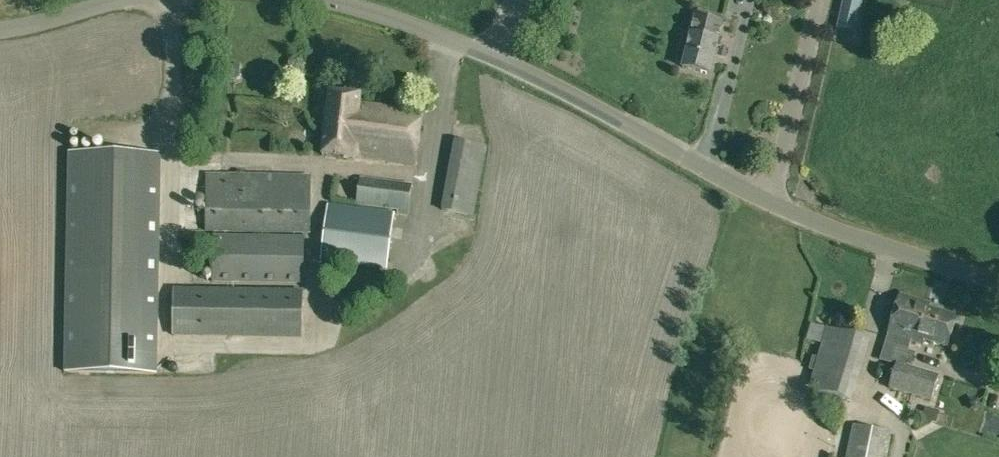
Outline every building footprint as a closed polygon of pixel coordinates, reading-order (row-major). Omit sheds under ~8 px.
[(721,11),(724,0),(697,0),(696,5),(721,11)] [(840,20),(856,24),(861,0),(860,0),(845,0),(840,20)] [(684,69),(711,75),(723,23),(696,16),(691,36),(683,34),(677,63),(685,64),(684,69)] [(228,78),(238,78),(238,65),(229,65),(228,78)] [(423,112),(360,104),(361,96),(330,92),(322,156),(354,160),(354,156),(416,165),(423,112)] [(487,147),(454,141),(442,212),(475,216),(487,147)] [(65,374),(157,375),(160,156),(68,155),(65,374)] [(206,232),(310,232),(310,176),(206,176),(206,232)] [(357,206),(398,212),(397,216),(408,217),(413,186),(360,178),(357,206)] [(320,263),(387,271),(395,214),(327,206),(320,263)] [(302,284),(303,238),(214,236),(213,283),(302,284)] [(302,292),(174,290),(173,337),(302,338),(302,292)] [(906,353),(910,342),(918,314),(922,315),(924,307),(928,308),(928,307),(929,303),(901,295),(889,335),(887,342),(895,344),(890,363),(896,365),(897,363),(909,366),(912,355),(906,353)] [(918,314),(910,342),(921,345),(923,340),(948,348),(958,317),(928,307),(928,308),(924,307),(922,315),(918,314)] [(808,391),(852,404),(869,341),(825,328),(808,391)] [(897,363),(896,365),(889,390),(933,403),(940,376),(909,366),(897,363)] [(938,412),(925,408),(922,419),(935,423),(938,412)] [(892,433),(853,425),(846,456),(888,456),(892,433)]
